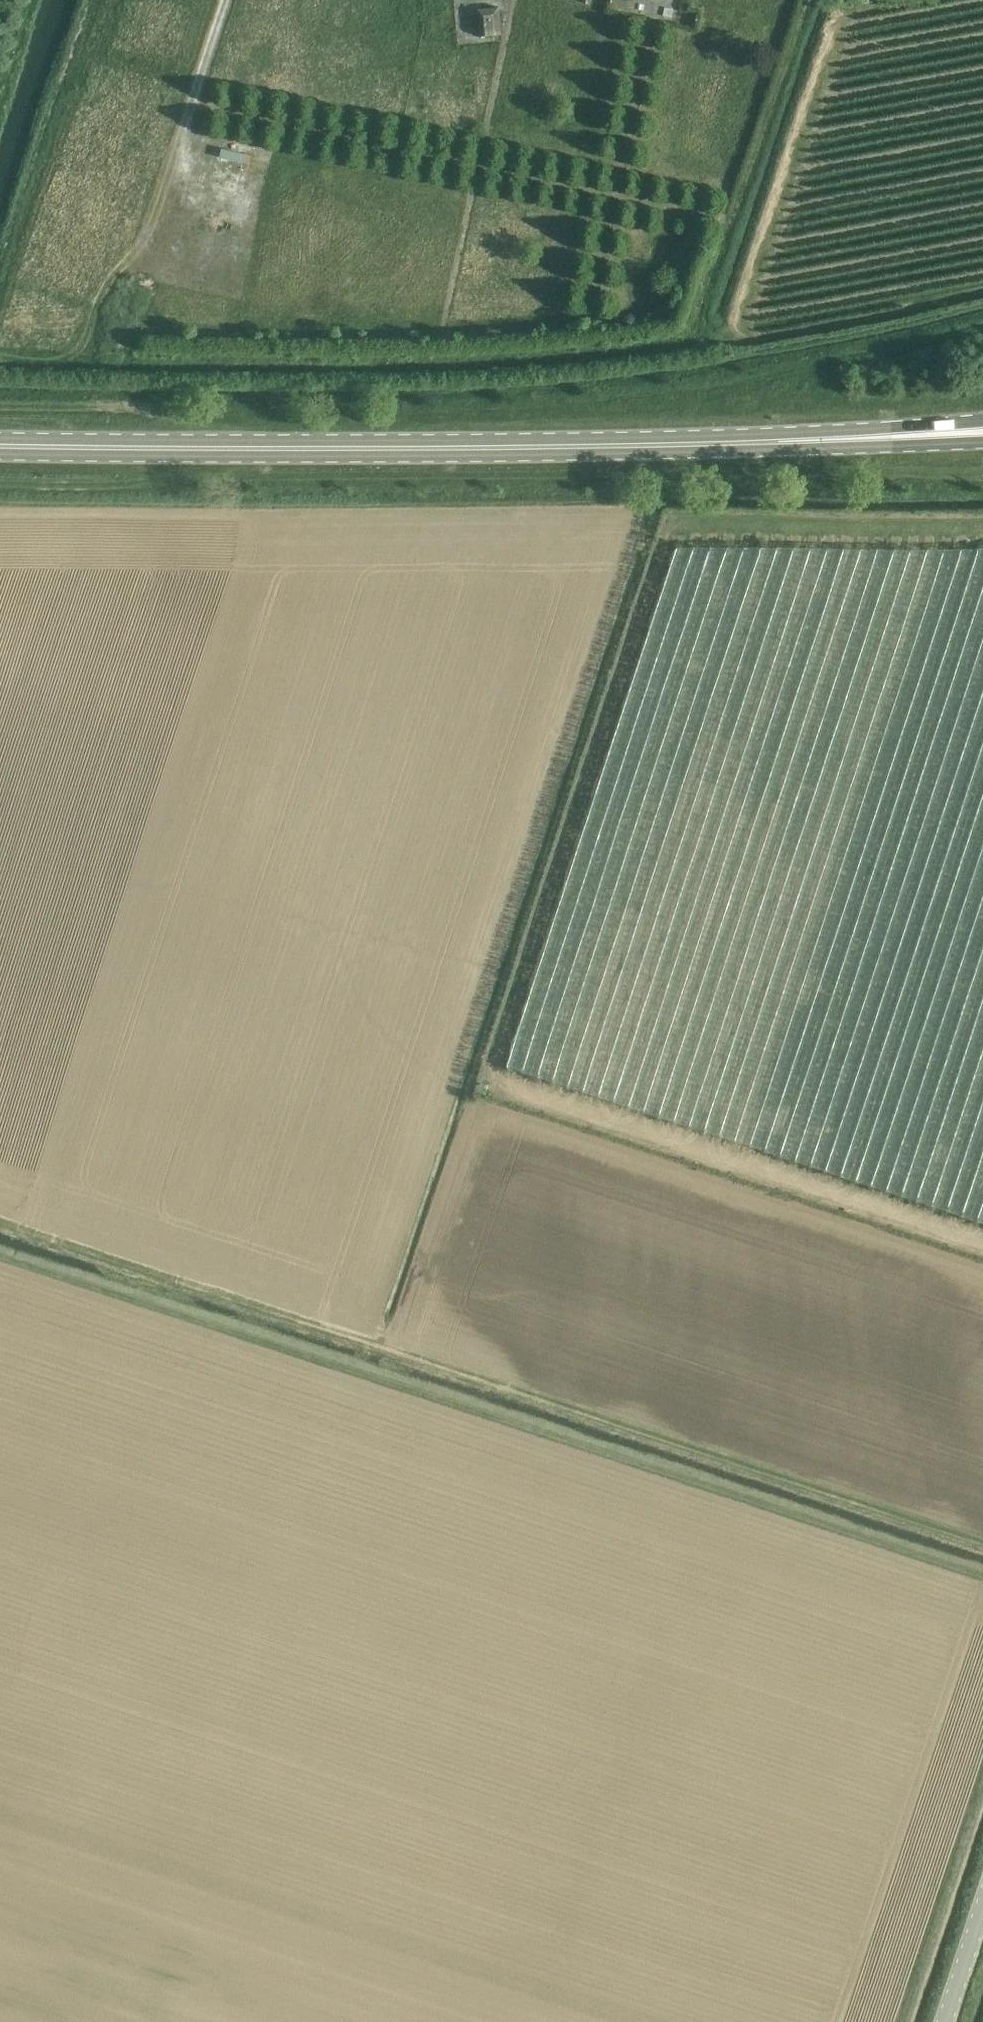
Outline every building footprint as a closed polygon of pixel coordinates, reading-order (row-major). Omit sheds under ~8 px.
[(474,11),(476,40),(502,38),(500,9),(474,11)]
